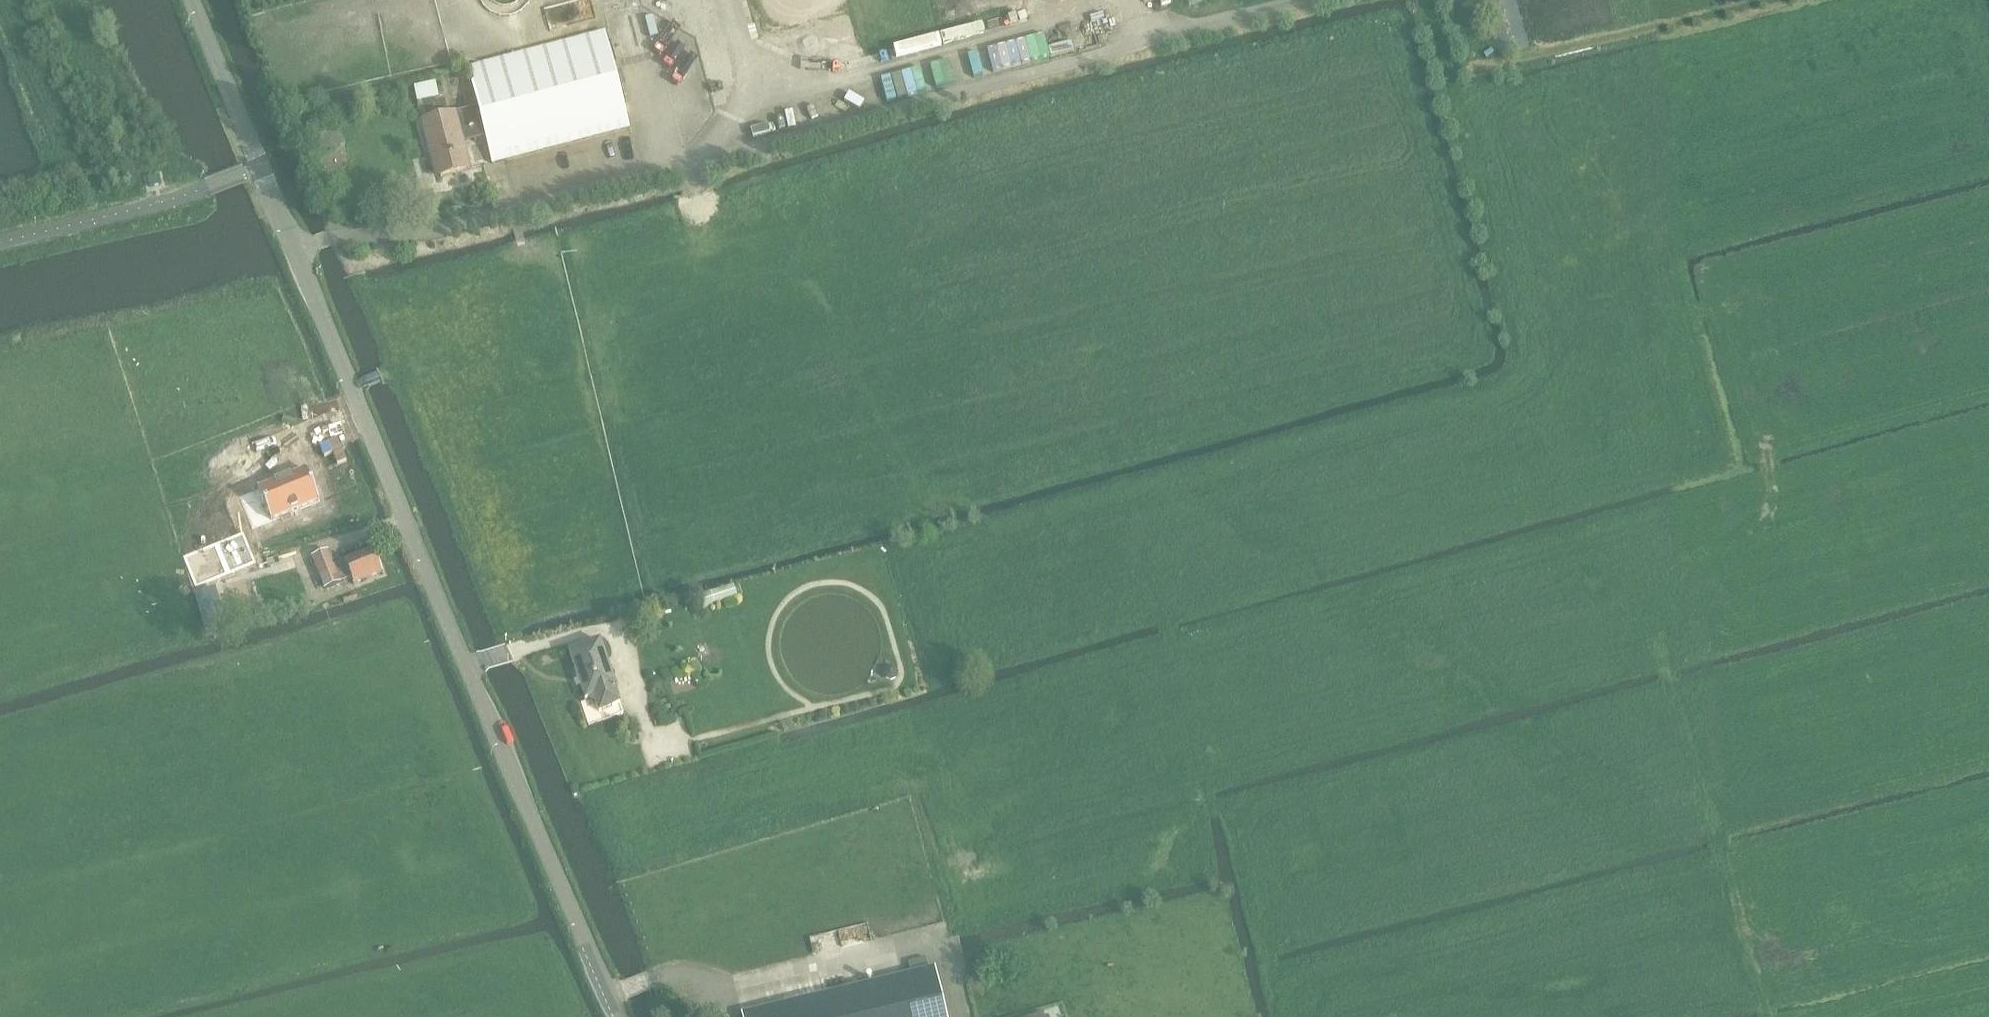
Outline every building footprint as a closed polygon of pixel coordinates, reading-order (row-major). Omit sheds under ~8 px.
[(467,67),(478,108),(455,114),(455,113),(421,122),(436,179),(470,170),(463,144),(486,138),(493,165),(630,129),(604,31),(467,67)] [(307,471),(259,490),(271,521),(319,502),(307,471)] [(344,563),(334,567),(328,552),(312,558),(325,590),(350,580),(353,586),(382,574),(372,551),(344,562),(344,563)] [(738,597),(734,586),(700,597),(704,608),(738,597)] [(616,690),(599,642),(569,652),(585,700),(594,697),(599,713),(620,705),(615,690),(616,690)] [(935,968),(743,1014),(741,1014),(742,1016),(946,1016),(935,968)]
